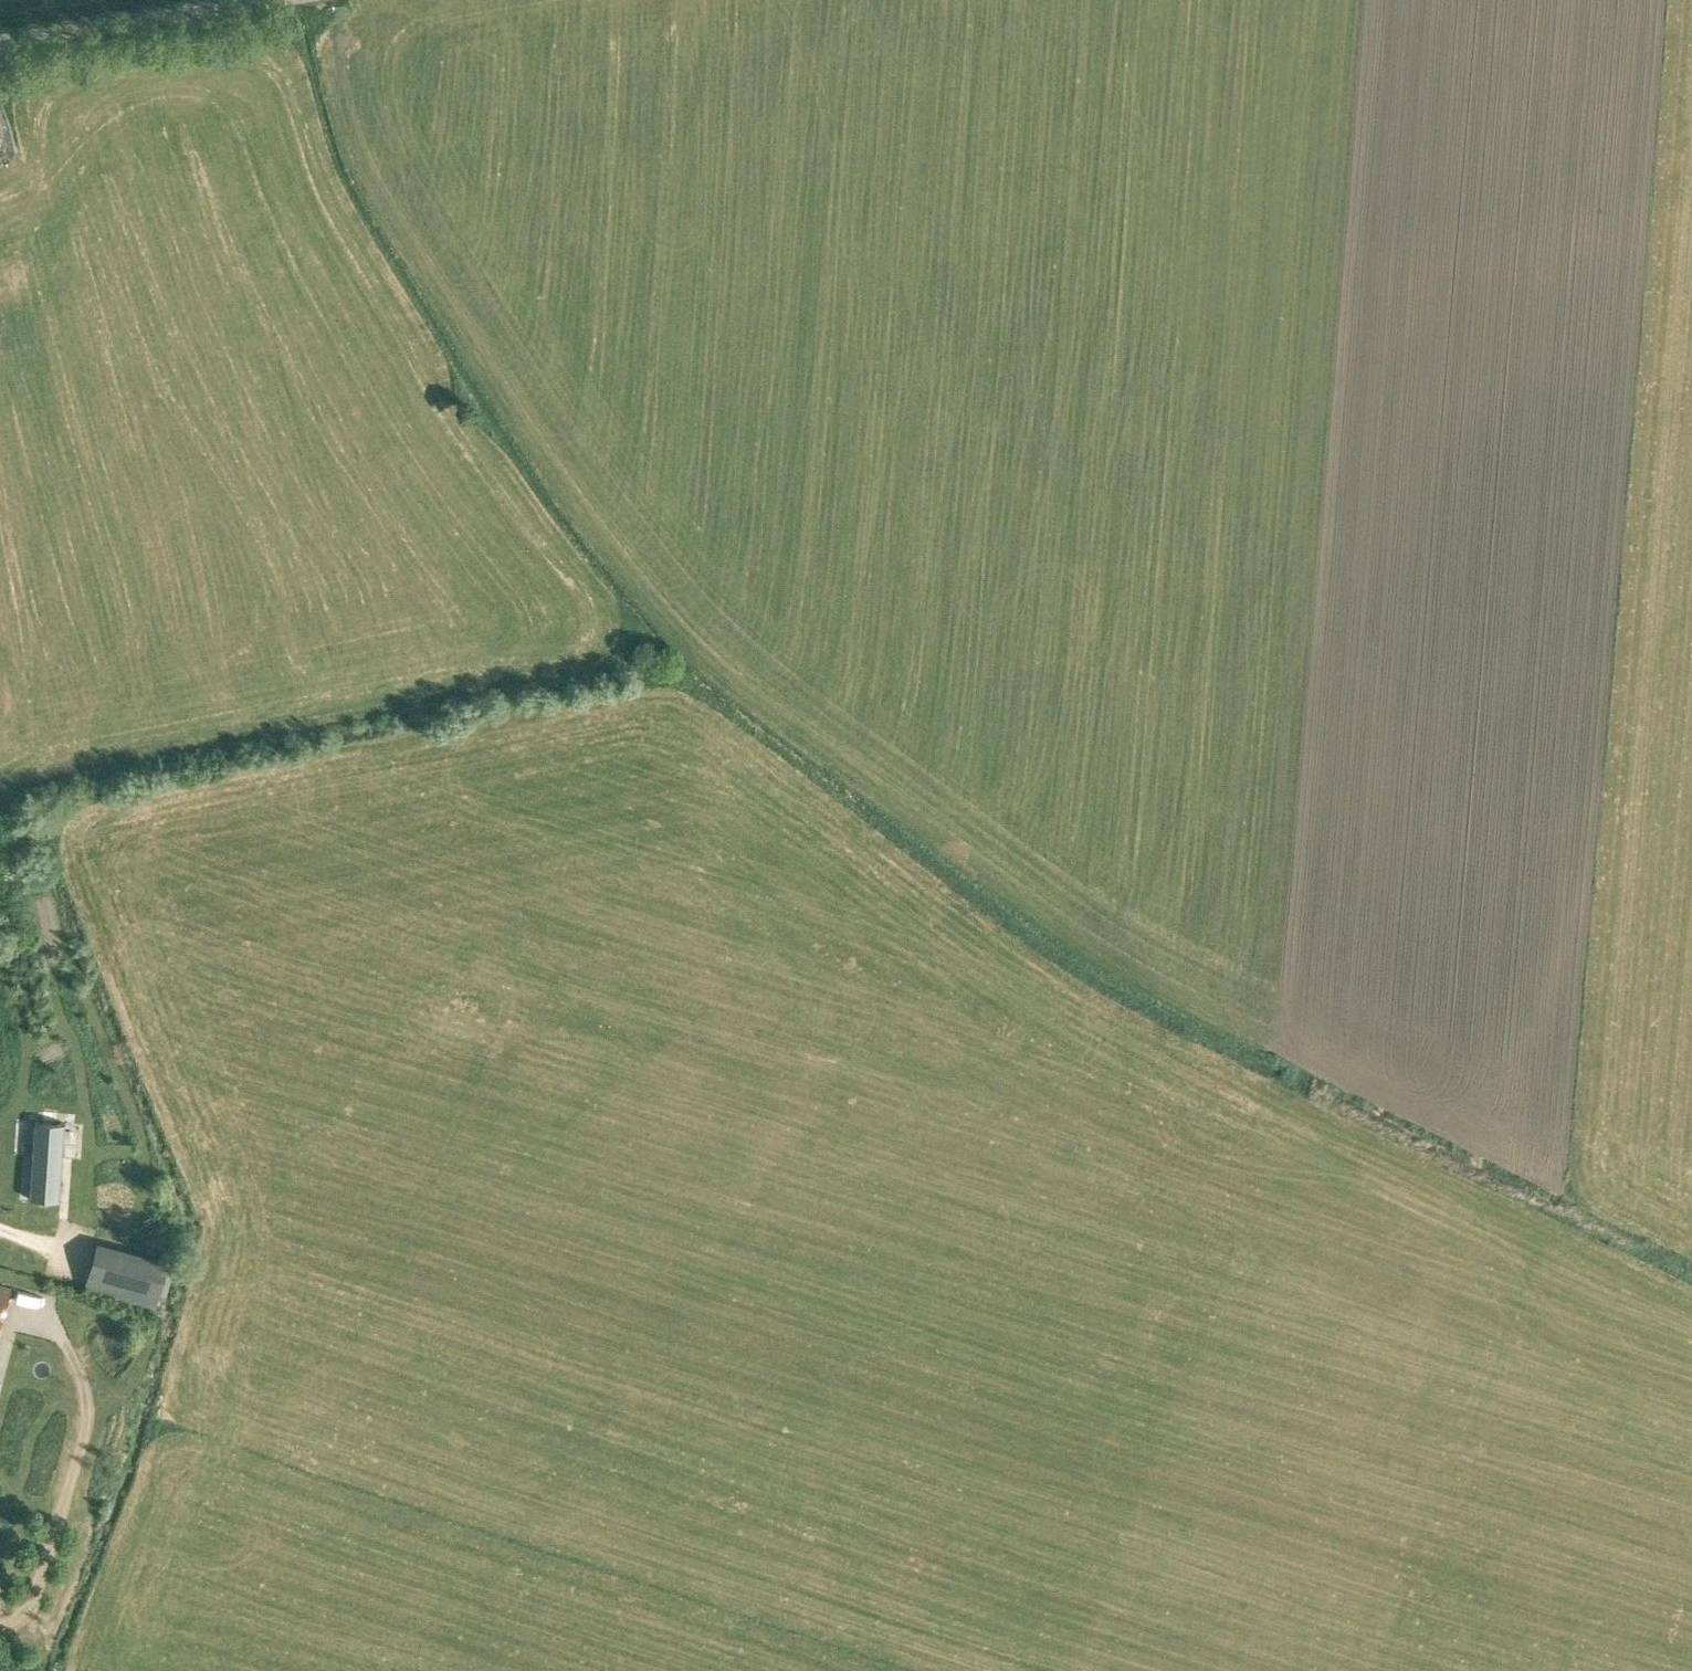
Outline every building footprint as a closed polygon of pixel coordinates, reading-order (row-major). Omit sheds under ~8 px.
[(34,1120),(29,1197),(59,1198),(63,1121),(34,1120)] [(11,1284),(0,1281),(0,1327),(11,1284)] [(37,1328),(122,1345),(131,1298),(84,1288),(81,1304),(44,1296),(37,1328)]
